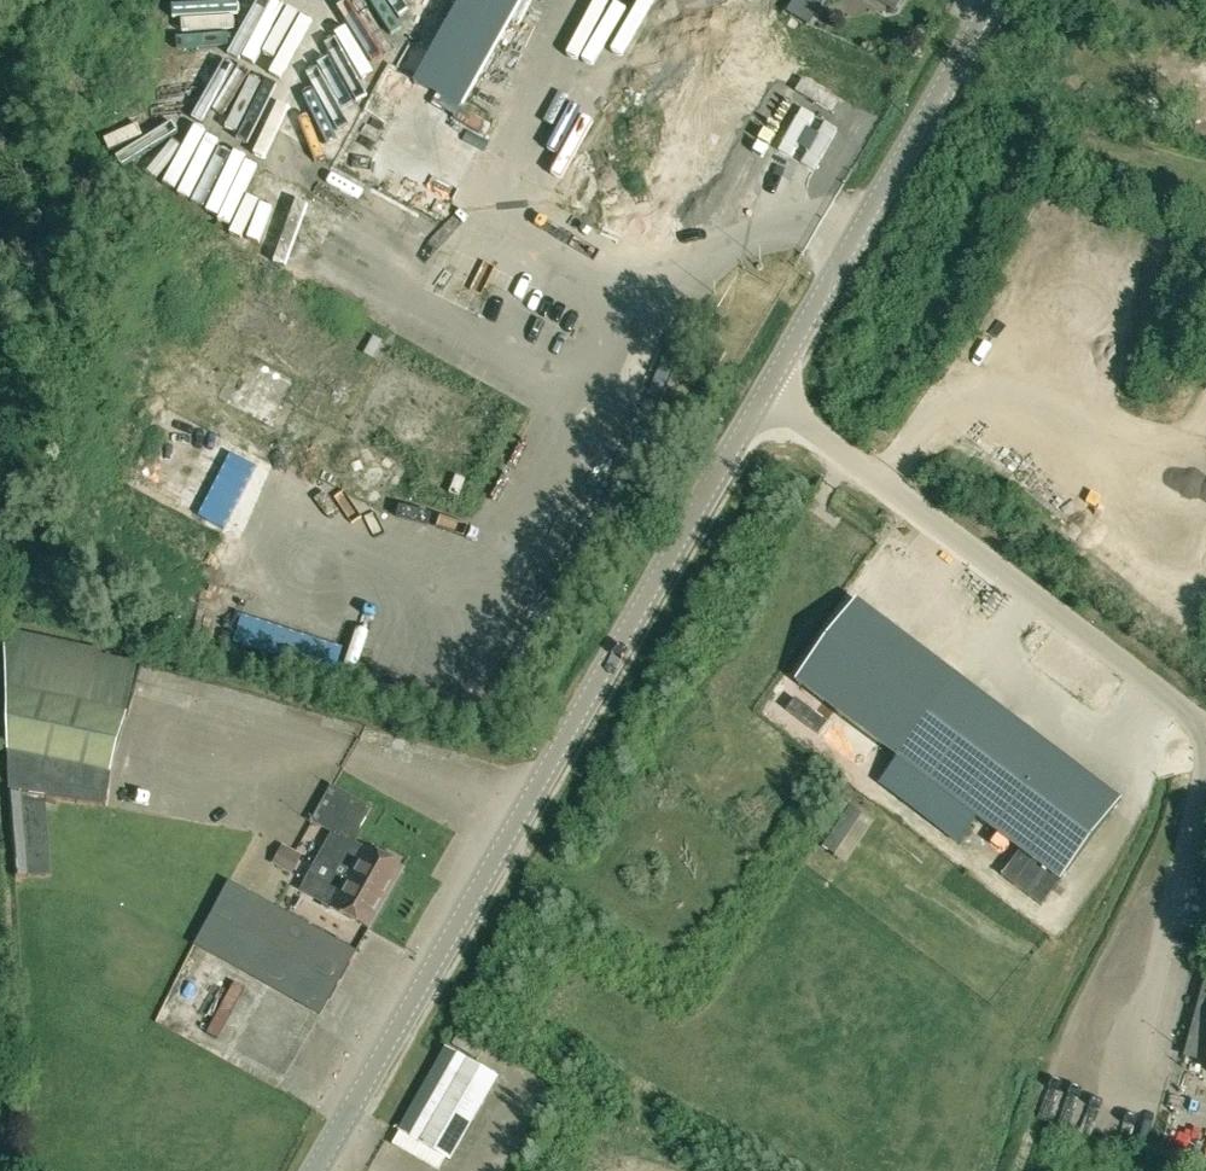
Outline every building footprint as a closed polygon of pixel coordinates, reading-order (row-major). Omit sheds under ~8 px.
[(362,176),(440,219),(494,122),(463,105),(522,0),(461,0),(362,176)] [(788,14),(797,20),(799,21),(810,27),(811,26),(820,11),(800,0),(796,0),(788,14)] [(705,353),(720,363),(726,352),(712,343),(705,353)] [(856,600),(796,681),(897,758),(958,677),(856,600)] [(7,678),(10,792),(46,797),(108,805),(111,773),(128,711),(142,663),(3,625),(7,678)] [(897,758),(898,758),(880,781),(958,842),(977,818),(1038,737),(958,677),(897,758)] [(1060,881),(1121,800),(1038,737),(977,818),(1060,881)] [(317,860),(386,898),(403,868),(353,840),(371,807),(332,785),(312,821),(332,832),(317,860)] [(46,797),(10,792),(16,877),(52,874),(46,797)] [(386,898),(317,860),(300,889),(370,928),(386,898)] [(358,952),(232,880),(196,943),(322,1015),(358,952)] [(1185,1056),(1205,1062),(1205,981),(1185,1056)] [(497,1076),(447,1047),(399,1131),(450,1159),(497,1076)]
